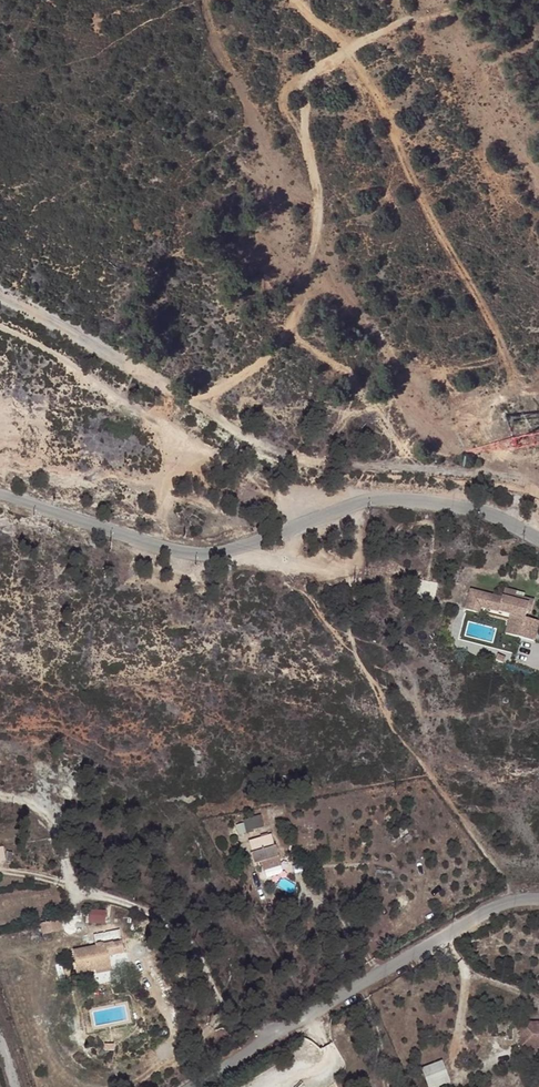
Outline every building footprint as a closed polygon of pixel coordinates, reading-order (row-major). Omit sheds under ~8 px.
[(509,616),(504,633),(535,642),(538,628),(538,622),(525,618),(527,613),(529,603),(515,599),(518,592),(505,588),(502,597),(471,589),(464,609),(480,613),(482,609),(509,616)] [(263,815),(245,819),(247,831),(266,827),(263,815)] [(269,850),(252,855),(256,865),(265,863),(268,873),(286,868),(277,838),(266,841),(269,850)] [(106,923),(106,909),(90,909),(90,923),(106,923)] [(104,945),(80,949),(83,972),(118,966),(116,955),(132,953),(130,941),(122,942),(120,933),(102,936),(104,945)] [(420,1069),(427,1086),(439,1086),(450,1082),(442,1060),(420,1069)]
